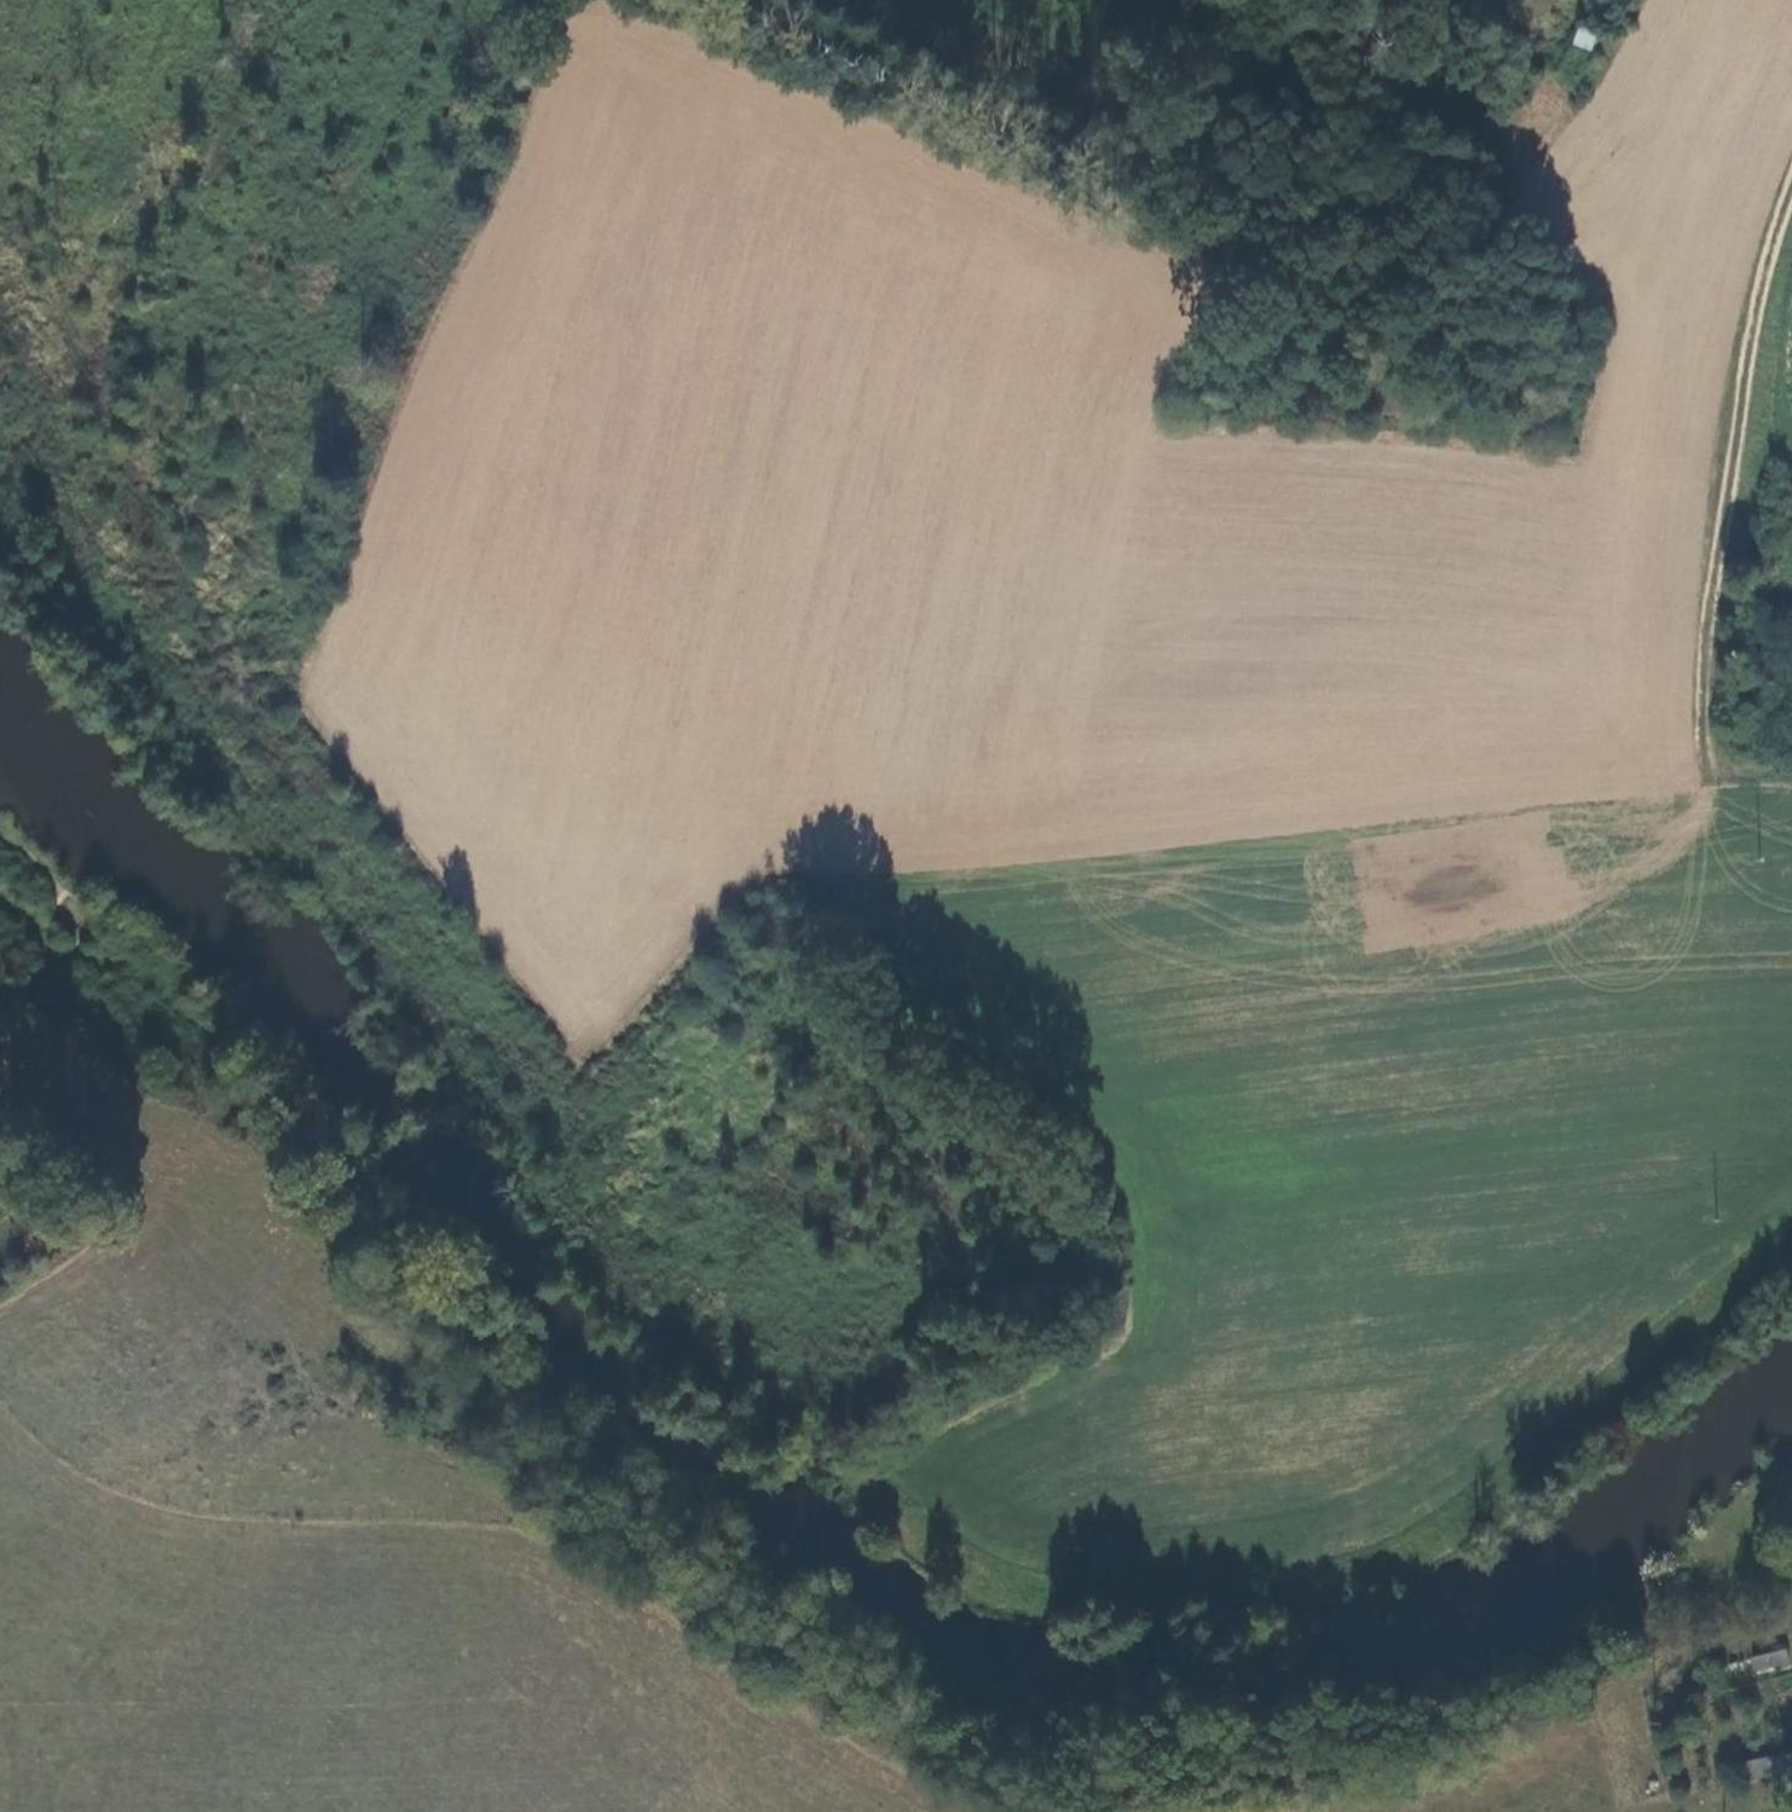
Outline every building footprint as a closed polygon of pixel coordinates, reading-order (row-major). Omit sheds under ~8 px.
[(1603,34),(1584,27),(1576,47),(1595,55),(1603,34)] [(1791,1662),(1791,1659),(1789,1649),(1756,1658),(1760,1671),(1791,1662)] [(1791,1773),(1791,1752),(1745,1760),(1748,1781),(1791,1773)]
